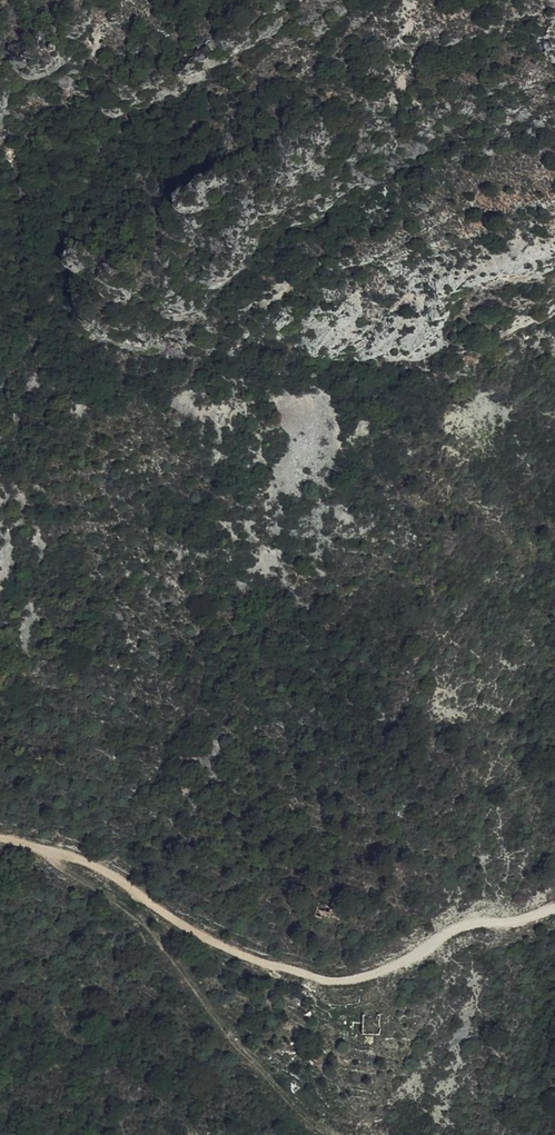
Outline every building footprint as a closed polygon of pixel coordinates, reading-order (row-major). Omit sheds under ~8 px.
[(334,905),(319,902),(316,918),(331,921),(334,905)] [(365,1053),(368,1034),(358,1032),(355,1052),(365,1053)] [(376,1039),(376,1035),(368,1034),(365,1053),(373,1055),(376,1039)]
